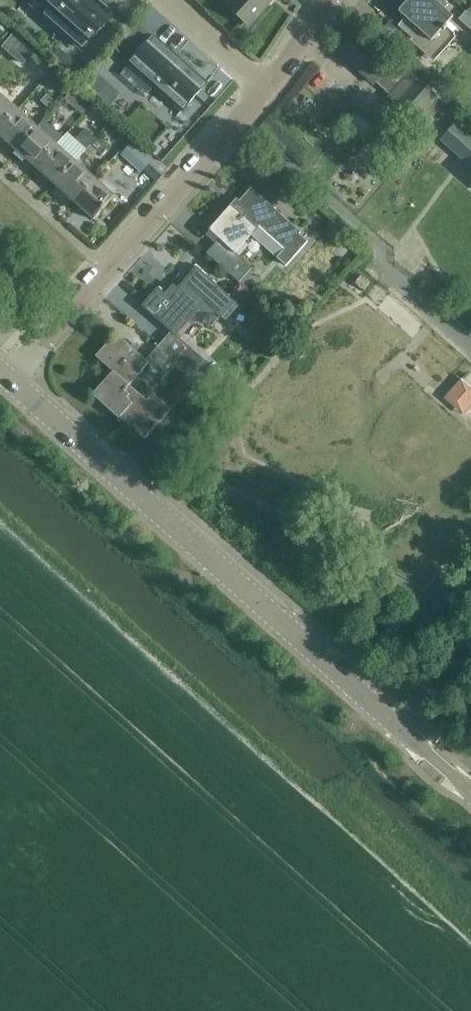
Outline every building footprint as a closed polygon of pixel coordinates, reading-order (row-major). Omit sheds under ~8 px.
[(75,44),(83,51),(111,20),(88,0),(38,0),(69,27),(63,33),(75,44)] [(227,7),(248,26),(268,4),(265,1),(266,0),(234,0),(227,7)] [(406,19),(398,27),(437,61),(456,38),(454,36),(455,35),(446,26),(454,18),(445,10),(449,5),(444,0),(409,0),(399,11),(400,12),(399,13),(406,19)] [(466,12),(459,20),(470,30),(470,17),(466,12)] [(182,112),(202,90),(188,77),(195,70),(156,35),(129,65),(182,112)] [(357,36),(343,52),(374,81),(389,65),(357,36)] [(70,75),(79,66),(70,58),(61,66),(70,75)] [(102,66),(100,69),(101,73),(103,76),(106,77),(110,77),(113,75),(117,71),(119,67),(119,63),(117,60),(113,58),(110,58),(106,61),(102,66)] [(54,71),(46,64),(38,74),(46,81),(54,71)] [(411,119),(420,109),(400,92),(391,102),(411,119)] [(24,106),(23,105),(18,110),(0,94),(0,134),(24,106)] [(47,95),(41,102),(53,113),(60,106),(47,95)] [(0,134),(0,137),(18,152),(39,129),(28,119),(33,114),(24,106),(0,134)] [(60,106),(53,113),(63,122),(70,115),(60,106)] [(39,129),(18,152),(37,169),(58,146),(39,129)] [(86,129),(79,136),(90,145),(83,152),(85,154),(98,140),(86,129)] [(98,140),(85,154),(92,160),(98,153),(102,156),(108,149),(98,140)] [(58,146),(37,169),(56,187),(77,163),(58,146)] [(140,149),(132,158),(141,166),(149,157),(140,149)] [(77,163),(56,187),(75,204),(96,180),(77,163)] [(96,180),(75,204),(94,221),(116,198),(96,180)] [(209,231),(231,250),(218,265),(240,284),(253,268),(236,253),(254,233),(282,251),(285,249),(287,250),(302,233),(252,188),(234,208),(231,206),(209,231)] [(171,333),(158,347),(177,364),(190,349),(176,336),(206,302),(217,312),(230,297),(196,267),(169,298),(158,288),(141,306),(171,333)] [(164,379),(177,364),(158,347),(146,360),(135,351),(131,355),(112,338),(95,358),(113,373),(93,396),(119,420),(121,418),(144,440),(171,410),(154,394),(147,401),(130,386),(149,365),(164,379)] [(461,381),(448,396),(466,412),(470,407),(470,389),(461,381)]
